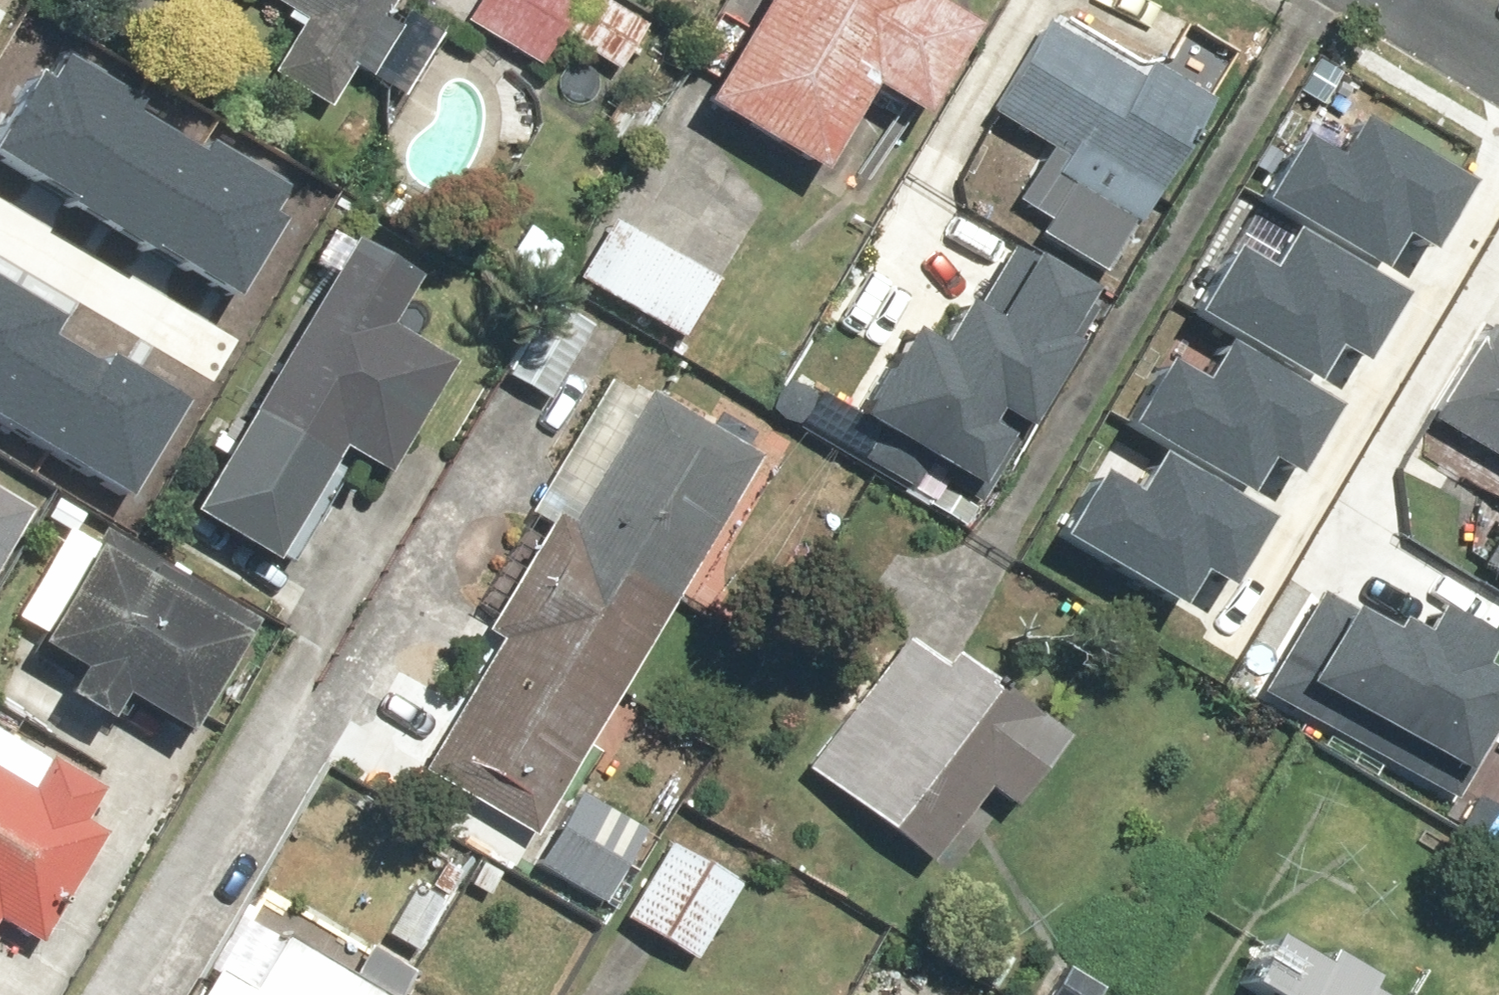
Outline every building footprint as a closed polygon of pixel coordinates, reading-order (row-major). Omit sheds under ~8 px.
[(368,83),(407,15),(390,5),(393,0),(265,0),(300,20),(269,75),(329,110),(350,73),(368,83)] [(630,71),(655,29),(606,0),(471,0),(459,20),(539,68),(562,31),(630,71)] [(971,17),(943,0),(760,0),(699,103),(816,173),(867,87),(913,114),(971,17)] [(1120,285),(1209,117),(1140,81),(1134,92),(1030,37),(975,140),(1041,175),(1017,220),(1056,240),(1051,248),(1120,285)] [(46,65),(1,144),(83,190),(77,201),(256,301),(307,211),(294,203),(307,181),(69,48),(56,71),(46,65)] [(1259,230),(1289,248),(1375,300),(1401,258),(1423,271),(1465,201),(1355,135),(1331,174),(1303,157),(1259,230)] [(602,218),(569,279),(681,340),(714,279),(602,218)] [(390,329),(419,279),(344,236),(185,516),(284,572),(348,460),(385,481),(452,363),(390,329)] [(1188,335),(1225,358),(1308,408),(1339,357),(1364,372),(1399,315),(1375,300),(1289,248),(1266,286),(1231,264),(1188,335)] [(977,516),(1099,311),(1009,257),(940,371),(897,345),(843,436),(977,516)] [(138,498),(197,400),(116,351),(109,363),(57,331),(66,316),(0,277),(0,415),(138,498)] [(594,325),(544,295),(495,377),(545,407),(594,325)] [(1469,313),(1410,411),(1498,465),(1498,331),(1469,313)] [(1335,425),(1308,408),(1225,358),(1199,401),(1167,382),(1126,450),(1159,470),(1236,517),(1263,474),(1293,492),(1335,425)] [(532,513),(547,522),(485,628),(504,639),(422,777),(528,839),(754,459),(614,376),(532,513)] [(1269,537),(1236,517),(1159,470),(1132,515),(1097,493),(1050,570),(1087,593),(1081,602),(1161,650),(1200,586),(1229,603),(1269,537)] [(29,514),(0,497),(0,562),(29,514)] [(73,666),(60,690),(112,717),(122,697),(188,731),(251,608),(100,530),(94,541),(67,527),(21,618),(41,628),(32,645),(73,666)] [(1498,570),(1498,530),(1482,559),(1498,570)] [(1257,685),(1456,794),(1498,716),(1498,707),(1472,692),(1486,667),(1407,624),(1393,649),(1304,600),(1257,685)] [(954,663),(913,630),(800,768),(919,866),(986,785),(1006,802),(1066,730),(966,648),(954,663)] [(0,729),(0,920),(38,942),(103,831),(84,820),(102,789),(0,729)] [(648,838),(575,787),(526,856),(599,907),(648,838)] [(747,882),(671,838),(624,919),(700,963),(747,882)] [(367,941),(347,973),(255,915),(205,994),(411,994),(423,976),(367,941)] [(1367,985),(1375,971),(1327,943),(1319,956),(1266,926),(1234,981),(1259,994),(1384,994),(1367,985)]
